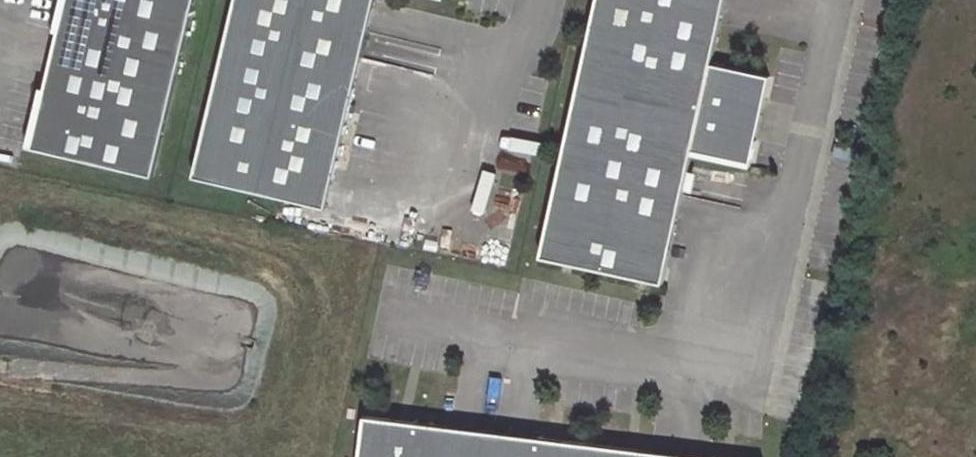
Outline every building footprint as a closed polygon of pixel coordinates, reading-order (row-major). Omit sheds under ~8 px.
[(35,150),(158,178),(199,0),(70,0),(35,150)] [(199,178),(331,208),(379,0),(239,0),(199,178)] [(547,257),(669,282),(697,149),(755,161),(760,137),(758,137),(771,73),(715,61),(727,0),(600,0),(547,257)] [(373,416),(368,456),(694,456),(373,416)]
